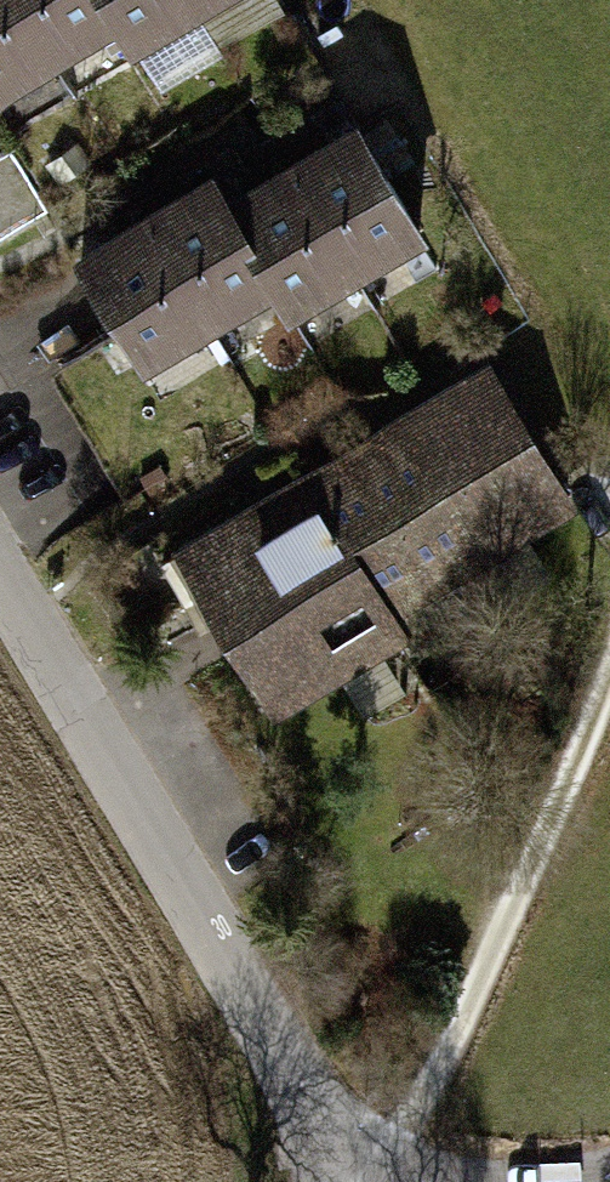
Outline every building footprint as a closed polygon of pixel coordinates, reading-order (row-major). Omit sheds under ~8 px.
[(107,32),(89,0),(0,0),(0,96),(107,32)] [(125,58),(228,0),(92,0),(125,58)] [(350,124),(217,202),(288,322),(421,244),(350,124)] [(202,182),(74,261),(143,380),(271,301),(202,182)] [(486,361),(168,552),(277,732),(416,648),(400,622),(579,515),(486,361)]
